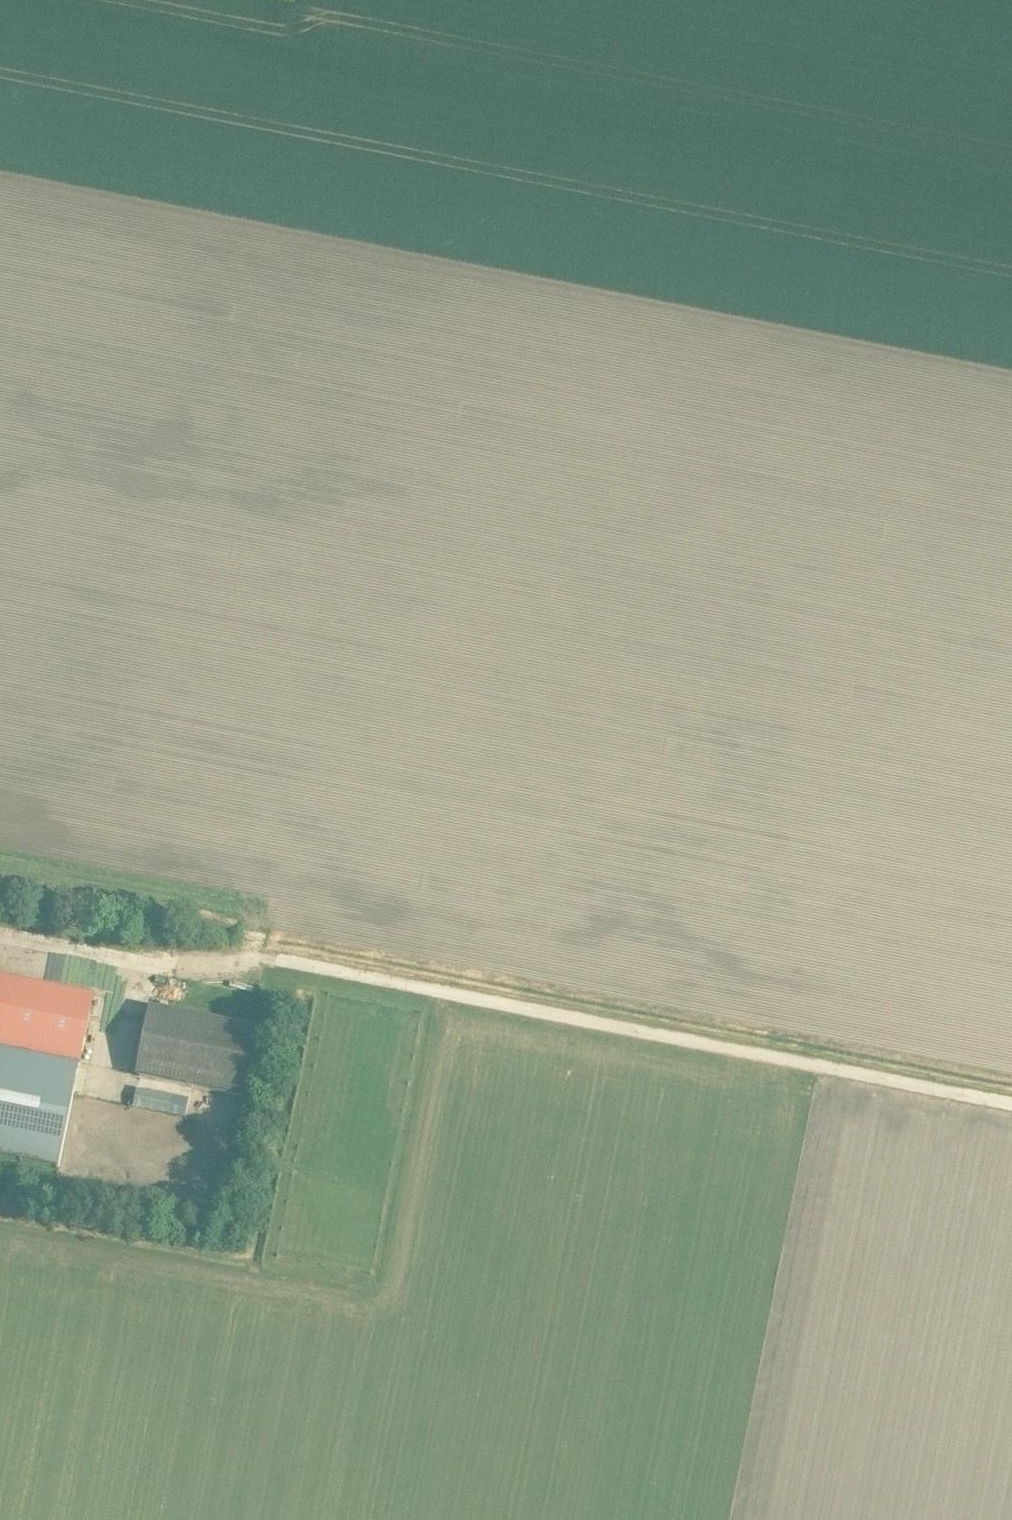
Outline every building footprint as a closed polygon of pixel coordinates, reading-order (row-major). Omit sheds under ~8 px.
[(93,994),(0,975),(0,1045),(79,1061),(93,994)] [(259,1027),(153,1006),(139,1075),(245,1096),(259,1027)] [(0,1045),(0,1155),(38,1162),(58,1167),(79,1061),(0,1045)] [(187,1102),(135,1092),(133,1105),(185,1116),(187,1102)]
